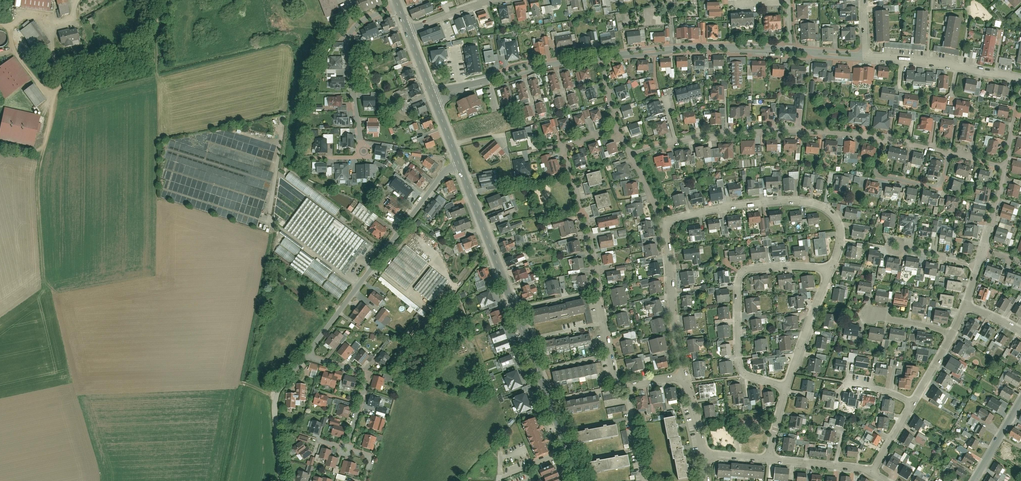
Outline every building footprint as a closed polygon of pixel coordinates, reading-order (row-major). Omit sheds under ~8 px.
[(15,7),(49,12),(50,0),(16,0),(15,7)] [(58,16),(68,14),(65,0),(54,0),(58,16)] [(326,19),(341,13),(336,0),(319,0),(326,19)] [(380,0),(358,0),(363,12),(382,4),(380,0)] [(537,0),(536,0),(529,1),(533,17),(540,16),(537,0)] [(1014,8),(1020,2),(1020,0),(1007,0),(1014,8)] [(525,2),(514,4),(517,19),(525,18),(524,14),(526,13),(525,2)] [(709,17),(722,17),(722,9),(720,9),(720,3),(707,4),(707,10),(709,10),(709,17)] [(847,4),(840,4),(840,18),(847,17),(847,22),(857,21),(857,7),(847,8),(847,4)] [(507,5),(498,7),(500,21),(509,19),(507,5)] [(797,20),(808,19),(807,6),(797,6),(797,20)] [(423,7),(410,12),(413,19),(425,15),(423,7)] [(487,19),(484,11),(477,14),(479,21),(487,19)] [(877,12),(877,27),(889,27),(889,12),(877,12)] [(754,26),(754,13),(731,14),(732,27),(754,26)] [(473,28),(477,26),(473,16),(470,17),(469,15),(453,21),(457,31),(472,26),(473,28)] [(764,31),(781,30),(781,16),(764,17),(764,31)] [(961,19),(950,17),(947,33),(958,34),(961,19)] [(395,27),(392,18),(384,21),(386,25),(382,26),(384,31),(395,27)] [(50,44),(34,22),(21,32),(37,54),(50,44)] [(361,31),(365,40),(379,35),(375,23),(368,26),(369,27),(364,28),(365,30),(361,31)] [(815,24),(801,25),(801,41),(816,40),(815,24)] [(706,39),(718,39),(718,26),(706,26),(706,39)] [(420,34),(423,43),(442,37),(439,27),(420,34)] [(877,27),(877,42),(890,42),(889,27),(877,27)] [(688,41),(699,40),(698,29),(688,29),(688,28),(677,29),(677,40),(688,39),(688,41)] [(845,37),(845,41),(856,41),(855,28),(842,29),(842,37),(845,37)] [(822,29),(822,42),(833,42),(833,29),(822,29)] [(992,58),(998,30),(989,29),(983,57),(987,57),(986,62),(994,63),(995,58),(992,58)] [(76,31),(59,34),(61,46),(64,46),(65,50),(72,48),(72,44),(79,43),(76,31)] [(628,45),(641,43),(640,31),(626,32),(628,45)] [(588,37),(579,39),(581,53),(592,51),(590,42),(595,41),(593,32),(587,33),(588,37)] [(654,33),(654,43),(665,42),(664,33),(654,33)] [(958,34),(947,33),(944,48),(956,50),(958,34)] [(401,42),(398,34),(390,37),(393,44),(401,42)] [(571,35),(563,36),(565,48),(573,47),(571,35)] [(563,36),(555,38),(557,50),(565,48),(563,36)] [(611,36),(600,38),(602,47),(613,45),(611,36)] [(542,43),(534,44),(535,56),(546,55),(545,46),(549,46),(548,37),(541,38),(542,43)] [(519,60),(516,41),(506,43),(505,39),(497,41),(499,51),(505,50),(507,62),(519,60)] [(464,47),(470,76),(474,75),(473,73),(481,72),(480,67),(482,66),(481,62),(479,62),(478,56),(479,56),(478,52),(477,52),(476,47),(470,48),(469,46),(464,47)] [(491,49),(483,50),(485,63),(494,62),(491,49)] [(444,61),(442,50),(427,52),(429,62),(432,61),(433,68),(442,67),(441,61),(444,61)] [(965,50),(963,57),(975,59),(976,52),(965,50)] [(408,62),(404,51),(396,54),(398,57),(395,58),(397,63),(400,62),(401,65),(408,62)] [(694,57),(694,67),(705,66),(705,56),(694,57)] [(713,56),(714,67),(724,66),(724,56),(713,56)] [(0,68),(0,93),(3,97),(30,77),(15,57),(0,68)] [(328,70),(342,70),(342,57),(330,57),(330,64),(328,64),(328,70)] [(998,63),(1011,66),(1012,60),(999,57),(998,63)] [(671,58),(660,59),(660,69),(672,68),(671,58)] [(688,58),(677,58),(677,68),(688,67),(688,58)] [(637,61),(638,71),(649,71),(649,61),(637,61)] [(752,61),(752,73),(758,73),(758,78),(765,78),(765,61),(752,61)] [(742,63),(732,63),(732,74),(734,74),(734,75),(732,76),(732,87),(743,87),(743,76),(740,76),(740,74),(742,74),(742,63)] [(827,64),(814,64),(814,73),(819,73),(819,78),(825,79),(824,83),(830,83),(831,74),(827,73),(827,64)] [(614,71),(609,73),(611,80),(617,78),(616,77),(625,74),(622,65),(613,68),(614,71)] [(773,65),(773,76),(784,77),(784,66),(773,65)] [(799,65),(791,65),(791,76),(796,76),(796,78),(797,78),(797,85),(806,85),(806,67),(799,67),(799,65)] [(838,69),(836,69),(835,79),(849,80),(850,70),(848,70),(848,66),(838,66),(838,69)] [(879,67),(878,78),(889,78),(889,68),(879,67)] [(854,69),(853,81),(864,82),(864,81),(873,82),(874,69),(863,68),(863,70),(854,69)] [(591,79),(589,69),(575,73),(578,82),(591,79)] [(415,79),(412,70),(403,73),(406,82),(415,79)] [(914,71),(907,71),(906,83),(914,83),(913,85),(927,86),(927,84),(934,85),(934,73),(927,72),(927,74),(914,73),(914,71)] [(570,72),(561,74),(563,82),(571,80),(570,72)] [(556,74),(547,76),(549,84),(558,82),(556,74)] [(939,76),(938,89),(948,90),(949,77),(939,76)] [(331,89),(344,89),(344,78),(331,78),(331,89)] [(537,79),(529,82),(530,89),(539,87),(537,79)] [(571,80),(563,82),(565,90),(573,88),(571,80)] [(633,88),(638,85),(635,80),(630,84),(633,88)] [(966,80),(964,91),(975,93),(977,82),(966,80)] [(654,81),(643,83),(644,90),(655,88),(654,81)] [(558,82),(549,84),(551,92),(560,90),(558,82)] [(526,91),(524,83),(516,85),(518,93),(526,91)] [(36,84),(25,92),(36,107),(46,99),(36,84)] [(412,98),(422,95),(418,84),(408,88),(412,98)] [(702,96),(699,84),(687,87),(687,88),(675,91),(678,103),(690,100),(690,99),(702,96)] [(1007,97),(1008,88),(987,84),(986,92),(989,92),(989,94),(1007,97)] [(624,86),(615,89),(618,100),(621,99),(622,101),(626,99),(625,98),(628,97),(624,86)] [(511,95),(509,87),(500,90),(502,97),(511,95)] [(539,87),(530,89),(532,97),(541,95),(539,87)] [(724,101),(723,87),(713,87),(713,91),(711,91),(711,98),(713,98),(713,101),(724,101)] [(597,99),(594,89),(586,91),(589,101),(597,99)] [(894,101),(896,91),(882,89),(881,99),(894,101)] [(528,99),(526,91),(518,93),(520,101),(528,99)] [(575,94),(567,96),(570,107),(578,104),(575,94)] [(780,105),(779,120),(795,121),(796,110),(802,110),(804,95),(794,94),(793,106),(780,105)] [(904,106),(917,108),(919,97),(905,94),(904,106)] [(477,95),(457,103),(459,108),(457,109),(459,114),(482,105),(480,100),(478,100),(477,95)] [(513,103),(511,95),(502,97),(504,105),(513,103)] [(337,111),(347,110),(347,106),(342,106),(342,96),(337,96),(337,98),(328,98),(329,107),(337,107),(337,111)] [(363,97),(363,107),(375,107),(375,97),(363,97)] [(562,97),(554,100),(557,110),(565,108),(562,97)] [(947,99),(933,97),(932,109),(945,111),(947,99)] [(403,112),(408,111),(405,100),(400,102),(403,112)] [(963,113),(969,114),(970,102),(956,100),(954,116),(963,117),(963,113)] [(419,114),(427,111),(424,103),(423,103),(422,101),(412,105),(414,111),(418,110),(419,114)] [(649,104),(650,111),(662,107),(660,101),(649,104)] [(867,103),(851,102),(850,110),(853,110),(852,113),(849,112),(848,123),(861,124),(861,126),(869,127),(870,114),(866,114),(867,103)] [(546,113),(543,103),(535,105),(538,115),(546,113)] [(633,115),(630,105),(621,108),(624,118),(633,115)] [(533,117),(530,106),(523,108),(525,119),(533,117)] [(997,117),(1008,119),(1010,108),(999,106),(997,117)] [(650,111),(652,117),(664,114),(662,107),(650,111)] [(730,108),(730,119),(740,119),(740,118),(747,118),(747,122),(752,122),(752,116),(749,116),(749,107),(739,107),(739,108),(730,108)] [(41,116),(6,108),(0,133),(0,139),(33,147),(41,116)] [(761,122),(773,121),(772,109),(761,110),(761,122)] [(341,127),(349,127),(349,114),(347,114),(347,110),(337,111),(337,114),(334,114),(334,124),(336,124),(336,126),(341,126),(341,127)] [(600,111),(590,113),(593,122),(602,119),(600,111)] [(694,112),(683,114),(684,124),(694,123),(695,128),(701,128),(699,119),(695,120),(694,112)] [(874,117),(873,128),(889,130),(890,119),(887,119),(888,113),(877,112),(876,118),(874,117)] [(898,124),(911,126),(911,121),(915,121),(917,113),(911,112),(911,115),(900,113),(898,124)] [(710,114),(710,126),(720,125),(720,114),(710,114)] [(583,115),(574,117),(576,126),(585,124),(583,115)] [(434,129),(430,118),(421,121),(424,129),(429,127),(430,131),(434,129)] [(917,130),(931,132),(933,119),(921,118),(920,126),(917,125),(917,130)] [(369,122),(367,122),(367,133),(373,133),(373,137),(379,137),(379,134),(379,122),(378,122),(378,119),(369,119),(369,122)] [(568,119),(559,122),(561,131),(570,128),(568,119)] [(944,137),(952,138),(955,121),(942,119),(940,132),(945,133),(944,137)] [(668,133),(664,121),(656,124),(659,135),(668,133)] [(1003,136),(1006,125),(994,122),(992,134),(1003,136)] [(407,126),(410,132),(418,129),(416,123),(407,126)] [(638,123),(628,126),(631,137),(641,135),(638,123)] [(551,124),(542,126),(544,135),(554,133),(551,124)] [(390,135),(397,132),(396,129),(392,131),(390,125),(387,127),(390,135)] [(971,143),(974,127),(963,125),(960,141),(971,143)] [(514,142),(527,139),(525,131),(512,133),(514,142)] [(316,154),(327,154),(327,144),(333,144),(333,135),(323,135),(323,139),(316,139),(316,144),(314,144),(314,150),(316,150),(316,154)] [(342,135),(342,148),(354,148),(354,135),(342,135)] [(425,149),(435,146),(432,138),(429,139),(429,137),(424,139),(424,137),(417,139),(418,143),(422,141),(425,149)] [(778,151),(777,140),(766,140),(767,152),(778,151)] [(797,150),(796,140),(784,140),(784,151),(797,150)] [(837,153),(838,141),(826,140),(825,152),(837,153)] [(996,156),(999,142),(988,140),(986,153),(996,156)] [(502,149),(495,141),(480,154),(487,161),(493,155),(494,156),(502,149)] [(755,155),(755,141),(741,142),(741,155),(755,155)] [(854,155),(855,143),(844,142),(843,154),(854,155)] [(597,143),(588,146),(591,155),(600,153),(597,143)] [(619,152),(616,143),(606,146),(610,155),(619,152)] [(734,159),(733,143),(719,144),(719,153),(724,153),(724,160),(734,159)] [(806,153),(818,154),(819,144),(807,143),(806,153)] [(380,159),(385,160),(387,147),(376,146),(374,156),(380,157),(380,159)] [(872,158),(874,148),(863,146),(861,156),(872,158)] [(516,152),(512,147),(505,153),(510,158),(516,152)] [(712,158),(711,148),(704,149),(704,147),(695,149),(697,159),(704,157),(704,159),(712,158)] [(581,154),(573,157),(577,168),(587,165),(585,157),(587,156),(585,148),(579,150),(581,154)] [(898,149),(890,148),(887,159),(896,161),(898,149)] [(907,151),(898,149),(896,161),(905,162),(907,151)] [(692,161),(690,151),(684,152),(684,150),(675,152),(677,161),(684,160),(684,162),(692,161)] [(560,173),(557,160),(551,161),(550,155),(540,157),(542,163),(545,163),(548,176),(560,173)] [(663,156),(653,158),(654,164),(656,164),(657,168),(662,167),(662,169),(672,167),(671,159),(669,159),(669,157),(664,158),(663,156)] [(422,164),(433,172),(438,166),(428,157),(422,164)] [(524,159),(513,161),(516,177),(532,174),(530,163),(525,164),(524,159)] [(940,170),(942,162),(931,160),(929,168),(940,170)] [(1012,172),(1020,175),(1020,162),(1013,160),(1011,168),(1013,168),(1012,172)] [(393,162),(392,164),(387,161),(385,165),(393,171),(397,165),(393,162)] [(631,176),(627,163),(616,166),(620,179),(631,176)] [(327,173),(327,164),(316,164),(316,173),(327,173)] [(347,187),(352,187),(352,183),(352,180),(349,180),(349,164),(336,164),(336,181),(347,181),(347,187)] [(376,165),(356,164),(356,174),(352,174),(352,180),(352,183),(357,183),(357,180),(367,180),(367,178),(373,178),(373,174),(376,174),(376,165)] [(968,178),(970,167),(958,164),(956,175),(968,178)] [(939,178),(940,170),(929,168),(928,175),(939,178)] [(404,176),(420,188),(426,181),(410,169),(404,176)] [(978,181),(988,183),(990,173),(980,170),(978,181)] [(588,183),(583,184),(586,196),(592,195),(590,188),(603,185),(600,172),(586,176),(588,183)] [(341,209),(291,173),(286,179),(337,215),(341,209)] [(491,174),(478,177),(479,183),(481,183),(482,188),(495,186),(494,181),(493,181),(491,174)] [(847,193),(849,178),(836,176),(833,191),(847,193)] [(779,189),(778,177),(766,178),(766,190),(779,189)] [(407,200),(413,191),(397,178),(390,187),(407,200)] [(794,192),(794,179),(783,180),(784,192),(794,192)] [(307,199),(281,180),(279,182),(306,202),(304,204),(281,187),(279,190),(301,207),(300,209),(280,194),(278,197),(298,212),(297,214),(278,200),(276,203),(294,217),(292,219),(277,208),(275,211),(290,222),(288,225),(280,218),(277,222),(286,228),(285,229),(343,272),(365,242),(307,199)] [(815,190),(823,191),(824,181),(817,180),(815,190)] [(456,191),(453,181),(445,184),(448,194),(456,191)] [(760,195),(759,184),(755,185),(754,181),(747,182),(749,196),(760,195)] [(877,195),(879,184),(867,181),(865,193),(877,195)] [(950,181),(948,190),(959,193),(962,184),(950,181)] [(639,194),(637,183),(626,185),(628,196),(639,194)] [(742,196),(740,184),(728,186),(730,198),(742,196)] [(1018,198),(1020,187),(1009,184),(1007,196),(1018,198)] [(892,196),(899,197),(901,187),(894,186),(886,185),(884,196),(892,198),(892,196)] [(721,188),(709,190),(711,202),(723,200),(721,188)] [(915,203),(918,190),(908,188),(906,201),(915,203)] [(978,201),(989,203),(992,190),(983,188),(982,190),(976,188),(975,194),(980,195),(978,201)] [(935,207),(938,194),(931,193),(931,192),(923,190),(921,202),(928,204),(928,205),(935,207)] [(690,196),(693,206),(704,203),(701,193),(690,196)] [(500,194),(486,200),(491,210),(503,205),(505,211),(514,207),(511,201),(508,202),(506,197),(502,199),(500,194)] [(596,204),(591,206),(594,218),(600,216),(598,210),(612,206),(608,194),(595,197),(596,204)] [(683,194),(672,197),(675,208),(686,205),(683,194)] [(441,206),(445,201),(438,195),(434,201),(441,206)] [(385,209),(395,216),(401,208),(397,205),(399,202),(391,196),(389,199),(391,201),(385,209)] [(958,209),(959,200),(952,199),(952,198),(948,197),(946,206),(948,207),(947,211),(954,212),(955,208),(958,209)] [(440,207),(432,200),(424,212),(432,218),(440,207)] [(466,214),(463,205),(455,208),(453,203),(446,205),(444,208),(449,220),(466,214)] [(641,203),(627,206),(628,214),(632,213),(633,219),(644,217),(641,203)] [(985,215),(986,207),(974,205),(973,213),(983,215),(985,215)] [(1005,205),(1003,211),(1013,215),(1015,208),(1005,205)] [(845,218),(856,220),(857,210),(846,208),(845,218)] [(780,211),(769,212),(770,222),(781,221),(780,211)] [(801,211),(789,213),(791,222),(802,221),(801,211)] [(1003,211),(1001,218),(1011,221),(1013,215),(1003,211)] [(496,212),(488,216),(491,224),(499,220),(496,212)] [(759,213),(748,215),(750,225),(761,223),(759,213)] [(970,220),(982,223),(983,215),(973,213),(971,213),(970,220)] [(819,214),(807,216),(808,226),(820,224),(819,214)] [(890,229),(894,229),(896,215),(882,214),(881,221),(885,221),(883,232),(890,233),(890,229)] [(617,215),(607,218),(609,227),(619,224),(617,215)] [(901,216),(899,226),(904,227),(903,234),(913,236),(915,225),(917,226),(919,216),(914,215),(913,218),(901,216)] [(740,216),(727,217),(729,229),(741,227),(740,216)] [(471,227),(468,218),(453,224),(457,233),(471,227)] [(607,218),(597,220),(599,229),(609,227),(607,218)] [(719,219),(708,221),(709,231),(720,230),(719,219)] [(387,230),(376,222),(368,232),(380,240),(387,230)] [(575,229),(573,222),(568,224),(568,222),(563,224),(566,236),(578,233),(577,228),(575,229)] [(646,239),(655,237),(654,229),(652,229),(650,222),(641,224),(643,232),(645,232),(646,239)] [(509,223),(497,227),(500,236),(512,232),(509,223)] [(701,225),(688,227),(689,237),(695,236),(695,242),(705,241),(705,232),(701,233),(701,225)] [(964,237),(977,239),(978,227),(966,225),(964,237)] [(853,227),(852,237),(864,239),(866,229),(853,227)] [(922,227),(921,236),(931,238),(933,229),(922,227)] [(998,228),(996,235),(1007,238),(1009,232),(998,228)] [(607,236),(599,238),(601,249),(614,247),(612,233),(607,234),(607,236)] [(820,239),(814,240),(815,251),(818,251),(819,256),(828,255),(825,233),(819,233),(820,239)] [(527,243),(526,235),(514,235),(515,244),(527,243)] [(996,235),(994,242),(1005,245),(1007,238),(996,235)] [(479,245),(475,236),(462,241),(465,250),(479,245)] [(303,250),(286,238),(281,244),(298,256),(296,258),(280,246),(276,251),(293,263),(290,267),(302,276),(305,272),(340,298),(344,292),(309,266),(310,265),(345,291),(349,285),(314,260),(302,252),(303,250)] [(506,241),(499,244),(503,254),(510,251),(510,249),(515,247),(512,241),(507,243),(506,241)] [(581,252),(579,241),(567,244),(570,255),(581,252)] [(644,246),(645,252),(657,250),(655,244),(644,246)] [(974,245),(964,244),(962,254),(972,255),(974,245)] [(428,262),(406,245),(384,273),(406,290),(428,262)] [(771,247),(773,258),(786,256),(785,245),(771,247)] [(857,248),(847,246),(846,258),(856,259),(857,248)] [(729,253),(730,263),(746,261),(744,247),(735,248),(736,252),(729,253)] [(793,248),(794,258),(805,256),(804,247),(793,248)] [(699,248),(684,250),(685,261),(693,260),(694,266),(702,265),(699,248)] [(750,250),(752,260),(766,258),(764,248),(750,250)] [(645,252),(646,259),(658,257),(657,250),(645,252)] [(873,265),(880,266),(882,254),(878,254),(879,251),(869,250),(867,262),(873,263),(873,265)] [(516,255),(505,259),(508,267),(519,263),(516,255)] [(612,255),(602,256),(604,265),(614,264),(612,255)] [(582,258),(571,260),(574,271),(585,269),(582,258)] [(887,258),(885,269),(892,270),(894,259),(887,258)] [(905,267),(917,269),(919,259),(907,258),(905,267)] [(894,259),(892,270),(898,271),(900,260),(894,259)] [(661,275),(658,263),(649,265),(650,269),(649,270),(650,272),(647,273),(648,277),(661,275)] [(843,268),(842,277),(847,278),(847,281),(852,282),(852,279),(854,279),(855,270),(860,271),(861,266),(851,264),(850,269),(843,268)] [(947,267),(946,276),(955,277),(956,268),(947,267)] [(995,270),(988,267),(985,276),(993,279),(995,270)] [(448,282),(431,268),(414,289),(431,303),(448,282)] [(956,268),(955,277),(964,278),(965,270),(956,268)] [(491,277),(488,269),(483,271),(482,269),(477,271),(480,278),(482,277),(483,280),(491,277)] [(526,269),(513,273),(516,282),(529,278),(526,269)] [(620,270),(606,273),(608,283),(622,280),(620,270)] [(1003,272),(995,270),(993,279),(1000,281),(1003,272)] [(682,287),(695,285),(693,272),(681,273),(682,287)] [(717,273),(719,285),(729,283),(728,272),(717,273)] [(589,288),(587,276),(581,277),(580,273),(571,275),(572,281),(576,280),(578,290),(589,288)] [(1017,276),(1009,274),(1006,283),(1014,286),(1017,276)] [(769,285),(768,275),(754,276),(755,291),(764,291),(764,285),(769,285)] [(792,291),(790,275),(777,276),(779,286),(784,285),(785,291),(792,291)] [(814,287),(813,276),(802,278),(803,289),(814,287)] [(376,281),(409,306),(406,310),(410,313),(413,310),(417,313),(413,317),(418,321),(425,312),(379,277),(376,281)] [(546,283),(547,290),(559,288),(558,281),(546,283)] [(662,293),(660,281),(648,284),(651,295),(662,293)] [(872,284),(859,282),(858,292),(870,293),(872,284)] [(947,290),(962,292),(963,284),(948,282),(947,290)] [(523,293),(521,294),(523,299),(526,298),(527,300),(533,298),(532,294),(537,292),(535,286),(530,288),(529,286),(522,288),(523,293)] [(624,287),(610,290),(613,307),(627,304),(624,287)] [(547,290),(549,296),(560,295),(559,288),(547,290)] [(986,302),(989,290),(981,288),(978,300),(986,302)] [(717,303),(730,302),(729,289),(716,291),(717,303)] [(834,289),(832,301),(843,303),(845,291),(834,289)] [(895,294),(893,305),(907,308),(910,291),(902,290),(901,295),(895,294)] [(385,299),(374,291),(367,299),(378,308),(385,299)] [(495,303),(490,291),(481,294),(481,296),(477,297),(480,304),(484,303),(485,306),(495,303)] [(876,291),(874,302),(887,304),(889,293),(876,291)] [(953,308),(954,297),(940,295),(940,300),(943,301),(942,306),(953,308)] [(691,296),(681,297),(682,308),(693,307),(691,296)] [(799,297),(794,297),(795,298),(789,299),(790,307),(795,306),(796,310),(805,309),(803,297),(799,297)] [(1011,301),(1002,297),(997,307),(1005,312),(1011,301)] [(759,298),(745,300),(747,315),(758,313),(757,306),(761,306),(759,298)] [(913,303),(912,313),(925,315),(927,299),(920,298),(919,303),(913,303)] [(663,313),(660,300),(645,304),(647,311),(652,310),(653,315),(663,313)] [(582,301),(565,304),(568,318),(585,314),(582,301)] [(372,311),(361,303),(355,310),(354,309),(351,313),(352,314),(349,318),(360,327),(372,311)] [(565,304),(548,308),(551,322),(568,318),(565,304)] [(1012,313),(1020,318),(1020,306),(1017,304),(1012,313)] [(388,312),(383,308),(375,319),(377,320),(375,323),(379,326),(381,324),(385,327),(391,320),(386,316),(388,312)] [(548,308),(530,312),(533,325),(551,322),(548,308)] [(718,309),(719,321),(730,320),(729,308),(718,309)] [(504,322),(500,311),(490,315),(494,326),(504,322)] [(935,311),(934,322),(948,324),(949,314),(935,311)] [(829,315),(826,315),(824,327),(833,329),(834,322),(839,323),(841,314),(830,312),(829,315)] [(626,313),(616,315),(619,327),(629,324),(626,313)] [(684,318),(685,331),(696,330),(695,317),(684,318)] [(799,330),(797,317),(787,318),(787,324),(783,324),(784,332),(799,330)] [(666,332),(663,318),(650,321),(653,335),(666,332)] [(761,319),(750,321),(752,332),(763,331),(761,319)] [(962,334),(971,339),(979,325),(970,320),(962,334)] [(850,341),(863,343),(864,335),(858,335),(859,326),(845,324),(843,336),(851,337),(850,341)] [(717,327),(719,339),(731,338),(730,325),(717,327)] [(990,341),(995,331),(986,326),(981,335),(990,341)] [(881,343),(883,330),(870,328),(868,340),(881,343)] [(346,336),(337,329),(325,345),(334,352),(346,336)] [(889,340),(903,342),(904,331),(891,329),(889,340)] [(507,339),(504,330),(491,336),(494,344),(507,339)] [(594,330),(589,331),(592,350),(597,349),(594,330)] [(920,343),(931,345),(932,336),(926,336),(926,333),(918,333),(917,341),(920,342),(920,343)] [(589,334),(582,335),(584,345),(590,343),(589,334)] [(582,335),(575,336),(577,346),(584,345),(582,335)] [(1005,346),(1009,339),(1001,335),(1000,337),(998,337),(996,342),(1005,346)] [(575,336),(568,338),(570,347),(577,346),(575,336)] [(792,350),(790,336),(778,338),(780,352),(792,350)] [(650,340),(652,348),(665,345),(663,337),(650,340)] [(568,338),(561,339),(563,349),(570,347),(568,338)] [(815,349),(826,350),(827,339),(817,338),(815,349)] [(510,348),(507,339),(494,344),(497,353),(510,348)] [(561,339),(554,340),(556,350),(563,349),(561,339)] [(687,341),(689,354),(700,352),(699,346),(705,346),(704,339),(687,341)] [(554,340),(547,341),(549,351),(556,350),(554,340)] [(631,340),(621,342),(624,355),(634,352),(631,340)] [(768,351),(767,340),(755,341),(756,353),(768,351)] [(547,341),(540,343),(542,352),(549,351),(547,341)] [(1020,353),(1020,343),(1017,341),(1016,343),(1014,342),(1011,348),(1020,353)] [(959,342),(953,353),(962,358),(969,348),(959,342)] [(353,350),(345,343),(337,354),(345,360),(353,350)] [(388,345),(385,343),(379,349),(382,351),(388,345)] [(652,348),(654,355),(667,352),(665,345),(652,348)] [(732,356),(731,345),(720,346),(721,357),(732,356)] [(1005,359),(1010,349),(1006,348),(1002,357),(1005,359)] [(370,355),(363,349),(354,360),(361,366),(370,355)] [(915,361),(927,363),(929,352),(917,350),(915,361)] [(390,359),(382,352),(373,362),(382,369),(390,359)] [(511,356),(505,358),(508,367),(514,365),(511,356)] [(786,357),(769,360),(769,365),(773,365),(775,372),(784,371),(783,367),(785,367),(784,363),(787,363),(786,357)] [(855,367),(868,369),(869,359),(857,357),(855,367)] [(505,358),(499,360),(503,369),(508,367),(505,358)] [(631,359),(625,360),(627,370),(632,368),(633,372),(644,370),(641,358),(631,361),(631,359)] [(666,358),(656,360),(658,370),(668,368),(666,358)] [(948,364),(959,370),(962,365),(952,358),(948,364)] [(808,372),(820,374),(822,361),(809,359),(808,372)] [(764,370),(763,360),(753,361),(754,371),(764,370)] [(835,370),(845,372),(847,362),(836,360),(835,370)] [(693,364),(695,378),(705,377),(704,372),(706,371),(705,362),(693,364)] [(731,362),(719,363),(720,375),(733,373),(731,362)] [(321,368),(311,364),(309,370),(318,373),(321,368)] [(594,364),(588,365),(590,375),(596,374),(594,364)] [(875,374),(887,376),(889,366),(877,364),(875,374)] [(945,369),(956,375),(959,370),(948,364),(945,369)] [(588,365),(582,366),(584,376),(590,375),(588,365)] [(582,366),(576,368),(578,378),(584,376),(582,366)] [(899,389),(911,391),(912,381),(914,382),(914,378),(918,379),(919,368),(907,367),(905,379),(900,378),(899,389)] [(576,368),(570,369),(572,379),(578,378),(576,368)] [(570,369),(564,370),(566,380),(572,379),(570,369)] [(564,370),(558,372),(560,382),(566,380),(564,370)] [(332,375),(324,373),(321,384),(335,388),(338,377),(341,378),(342,373),(333,371),(332,375)] [(523,388),(517,372),(506,376),(508,379),(505,380),(509,390),(511,389),(512,392),(523,388)] [(558,372),(552,373),(554,383),(560,382),(558,372)] [(1020,383),(1020,379),(1009,372),(1004,381),(1018,388),(1020,383)] [(952,379),(942,373),(936,383),(946,389),(952,379)] [(382,377),(374,375),(372,389),(380,390),(382,377)] [(357,379),(345,376),(342,386),(354,389),(357,379)] [(735,386),(730,386),(731,395),(733,395),(742,394),(741,381),(735,381),(735,384),(735,386)] [(801,392),(811,393),(812,382),(802,381),(801,392)] [(307,384),(297,383),(297,392),(287,392),(287,402),(307,402),(307,384)] [(716,384),(698,386),(699,399),(710,398),(709,392),(717,391),(716,384)] [(674,387),(664,389),(666,401),(677,399),(674,387)] [(943,394),(932,388),(927,397),(938,403),(943,394)] [(1010,402),(1014,392),(1005,388),(1001,397),(1010,402)] [(748,390),(748,401),(750,401),(756,401),(759,401),(759,389),(748,390)] [(660,390),(650,392),(652,403),(662,401),(660,390)] [(773,405),(771,391),(762,392),(764,407),(773,405)] [(833,409),(836,393),(823,391),(822,401),(827,402),(826,408),(833,409)] [(843,403),(855,405),(857,395),(845,393),(843,403)] [(329,397),(316,394),(313,404),(326,407),(329,397)] [(532,410),(525,394),(515,398),(516,401),(514,402),(518,412),(520,411),(521,414),(532,410)] [(733,395),(734,405),(746,404),(745,394),(742,394),(733,395)] [(382,399),(368,395),(365,405),(378,409),(377,411),(386,414),(388,409),(380,407),(382,399)] [(647,396),(635,398),(637,410),(649,408),(647,396)] [(874,408),(875,398),(864,396),(862,406),(874,408)] [(599,397),(579,400),(581,412),(601,409),(599,397)] [(718,398),(710,399),(710,406),(719,405),(718,398)] [(797,398),(796,408),(805,410),(807,399),(797,398)] [(997,412),(1002,404),(992,398),(987,406),(997,412)] [(579,400),(560,403),(562,416),(581,412),(579,400)] [(881,412),(894,414),(895,402),(883,400),(881,412)] [(350,406),(340,404),(337,416),(346,419),(350,406)] [(606,409),(607,418),(612,417),(611,414),(626,411),(625,405),(606,409)] [(703,406),(704,418),(711,418),(710,406),(703,406)] [(981,420),(990,425),(995,416),(982,409),(978,415),(983,417),(981,420)] [(972,426),(974,421),(977,423),(980,418),(971,414),(967,423),(972,426)] [(327,419),(324,429),(337,432),(340,422),(333,421),(334,418),(327,416),(325,416),(324,419),(327,419)] [(384,421),(371,417),(368,428),(381,432),(384,421)] [(791,417),(789,428),(801,430),(803,419),(791,417)] [(829,425),(843,428),(845,419),(836,417),(835,420),(830,419),(829,425)] [(675,418),(664,420),(668,440),(670,440),(674,461),(675,460),(679,480),(690,478),(688,469),(690,469),(689,465),(688,465),(686,458),(684,458),(683,450),(684,450),(684,447),(682,447),(680,438),(679,438),(677,428),(678,428),(678,425),(677,426),(675,418)] [(878,429),(888,430),(889,419),(880,418),(878,429)] [(909,427),(919,432),(924,423),(915,418),(909,427)] [(523,424),(529,441),(541,437),(535,420),(523,424)] [(321,423),(312,421),(309,433),(318,436),(321,423)] [(976,434),(982,438),(987,430),(980,426),(976,434)] [(617,438),(616,427),(605,428),(605,427),(602,427),(602,429),(587,431),(587,430),(584,430),(585,432),(571,434),(573,445),(617,438)] [(1013,429),(1009,437),(1019,443),(1020,439),(1020,433),(1013,429)] [(824,441),(834,443),(836,433),(826,431),(824,441)] [(904,432),(899,442),(908,447),(914,437),(904,432)] [(923,446),(927,438),(918,432),(913,440),(923,446)] [(869,442),(877,447),(882,439),(874,434),(869,442)] [(377,438),(365,435),(361,448),(373,451),(377,438)] [(529,441),(536,459),(548,454),(541,437),(529,441)] [(784,438),(782,451),(793,452),(795,440),(784,438)] [(967,446),(976,451),(980,444),(971,439),(967,446)] [(306,447),(301,441),(290,450),(296,456),(306,447)] [(1011,448),(1004,445),(1000,451),(1007,455),(1011,448)] [(312,453),(306,447),(296,456),(302,461),(312,453)] [(848,447),(847,457),(857,458),(858,448),(848,447)] [(332,451),(322,448),(320,456),(317,455),(316,458),(312,457),(310,465),(313,466),(314,462),(320,463),(321,459),(329,461),(332,451)] [(810,448),(809,457),(817,458),(818,449),(810,448)] [(818,449),(817,458),(825,458),(826,450),(818,449)] [(962,462),(971,468),(975,460),(966,455),(962,462)] [(628,468),(626,456),(616,458),(616,456),(612,457),(613,459),(598,461),(598,460),(595,460),(595,462),(582,464),(584,475),(628,468)] [(886,467),(894,471),(901,461),(893,456),(886,467)] [(356,463),(344,460),(341,473),(353,476),(356,463)] [(1002,468),(994,463),(990,471),(998,475),(1002,468)] [(763,480),(764,467),(729,464),(729,466),(716,465),(714,479),(727,480),(728,477),(763,480)] [(551,465),(537,471),(539,476),(553,471),(551,465)] [(296,466),(292,480),(304,480),(307,469),(296,466)] [(904,466),(899,475),(907,480),(912,472),(904,466)] [(954,475),(964,480),(968,473),(958,468),(954,475)] [(775,469),(774,480),(775,480),(781,480),(782,469),(775,469)] [(782,469),(781,480),(788,480),(789,470),(782,469)] [(556,471),(541,477),(542,480),(544,480),(557,476),(556,471)]
